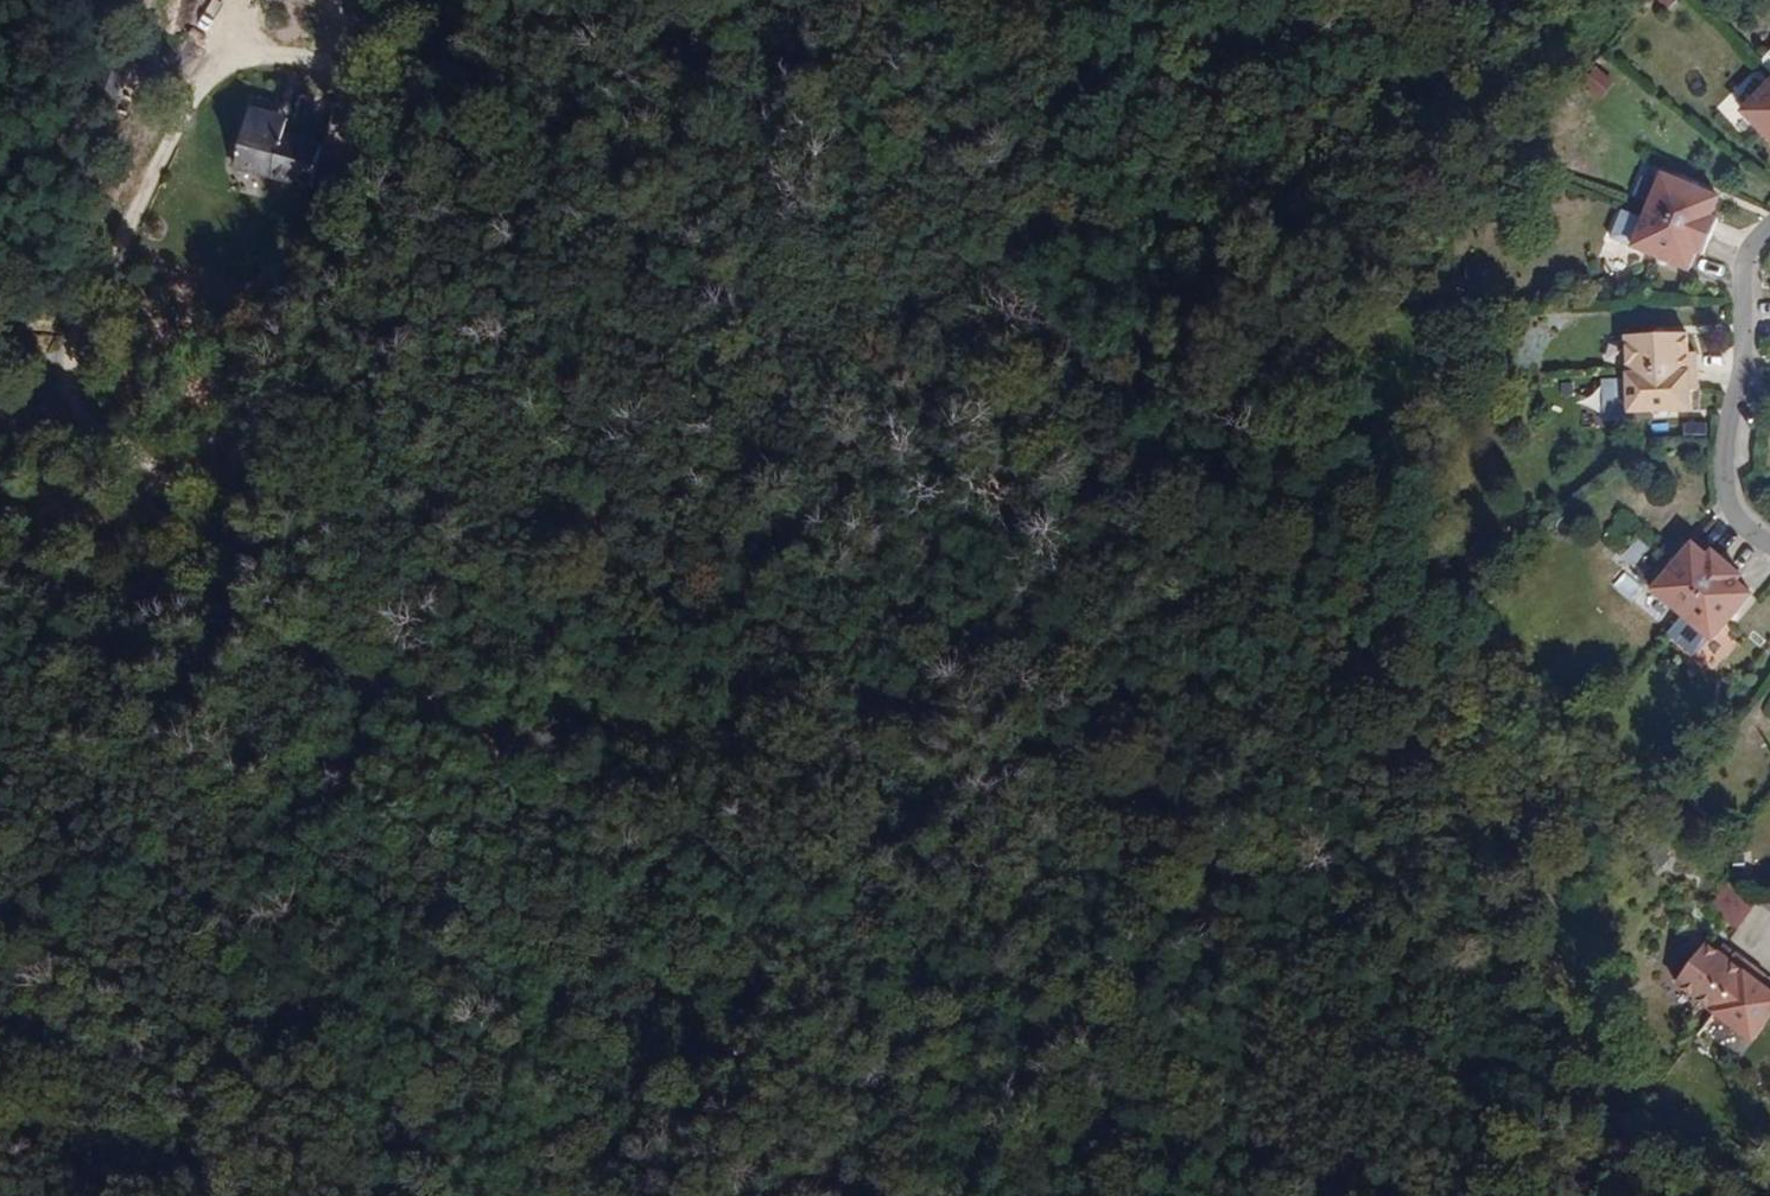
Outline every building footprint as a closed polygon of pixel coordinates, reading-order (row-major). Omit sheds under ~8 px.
[(1769,138),(1769,137),(1769,58),(1730,98),(1769,138)] [(178,214),(265,243),(289,176),(202,147),(178,214)] [(1715,187),(1657,169),(1634,240),(1692,259),(1698,240),(1705,242),(1716,208),(1709,206),(1715,187)] [(1681,323),(1619,324),(1620,401),(1681,400),(1681,381),(1688,381),(1688,342),(1681,342),(1681,323)] [(1729,566),(1701,541),(1696,546),(1681,533),(1640,579),(1699,631),(1739,585),(1724,571),(1729,566)] [(1734,928),(1756,904),(1731,881),(1709,904),(1734,928)] [(1709,951),(1687,931),(1654,969),(1725,1033),(1759,996),(1737,977),(1744,970),(1715,943),(1709,951)]
